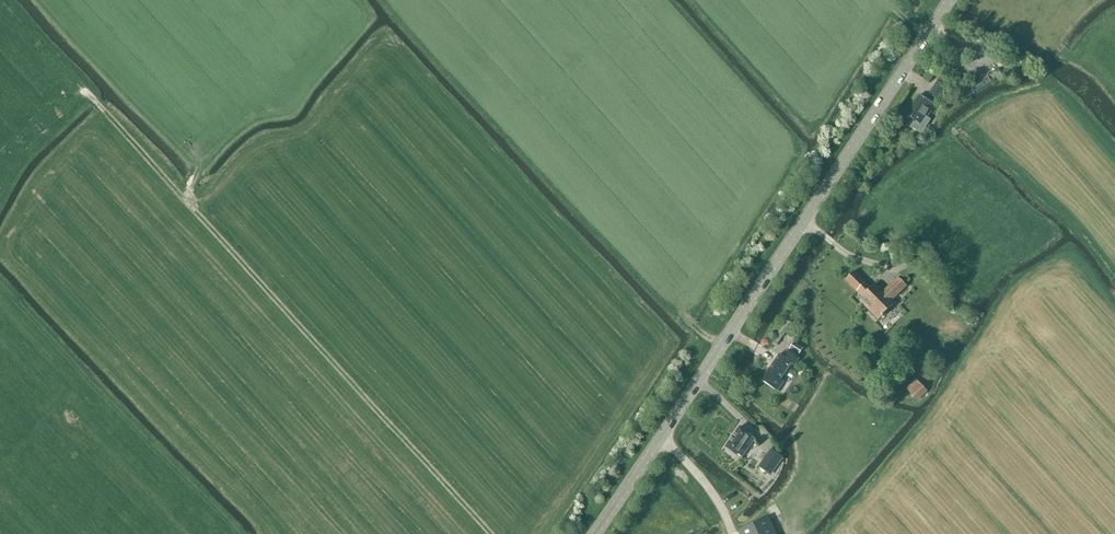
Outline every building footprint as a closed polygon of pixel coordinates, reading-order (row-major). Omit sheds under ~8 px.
[(970,97),(991,83),(987,77),(966,91),(970,97)] [(938,100),(947,87),(937,81),(929,94),(938,100)] [(934,107),(919,96),(906,117),(914,121),(911,128),(922,134),(931,119),(928,118),(934,107)] [(854,271),(845,280),(862,297),(859,301),(878,320),(895,303),(892,300),(906,287),(898,278),(884,291),(876,284),(871,289),(854,271)] [(783,337),(791,325),(786,322),(778,333),(779,334),(783,337)] [(779,334),(771,344),(776,347),(783,337),(779,334)] [(803,348),(794,342),(789,349),(798,355),(803,348)] [(799,359),(787,352),(783,358),(779,355),(762,381),(776,390),(781,381),(780,380),(791,364),(794,366),(799,359)] [(918,401),(927,391),(916,380),(908,389),(918,401)] [(742,458),(755,439),(751,436),(751,435),(740,427),(725,448),(737,456),(738,455),(742,458)] [(771,476),(783,458),(770,449),(758,467),(771,476)] [(768,517),(738,531),(740,533),(776,533),(768,517)]
